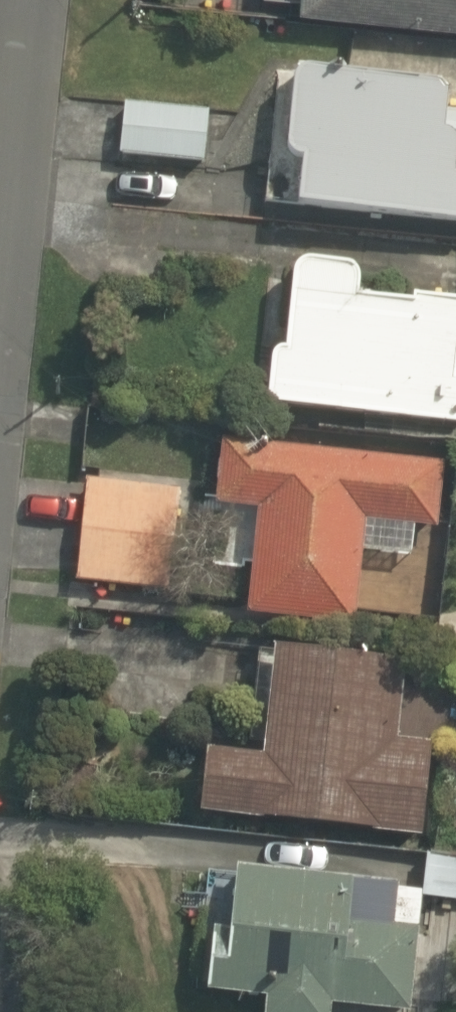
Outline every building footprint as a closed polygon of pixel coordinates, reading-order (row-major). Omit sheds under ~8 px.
[(455,29),(455,0),(298,0),(296,14),(301,14),(455,29)] [(455,220),(455,112),(447,112),(448,99),(438,84),(279,69),(273,136),(267,202),(273,203),(455,220)] [(120,157),(202,168),(210,112),(128,101),(120,157)] [(303,263),(297,267),(290,276),(283,351),(277,351),(271,357),(267,397),(272,406),(455,425),(455,302),(411,298),(411,303),(356,297),(358,278),(350,268),(303,263)] [(247,616),(356,626),(363,554),(410,559),(413,530),(437,532),(443,465),(223,443),(222,443),(215,507),(257,512),(247,616)] [(165,590),(176,489),(86,479),(75,581),(165,590)] [(428,635),(430,606),(397,604),(395,633),(428,635)] [(203,814),(422,838),(432,745),(397,741),(405,665),(273,651),(262,756),(210,751),(203,814)] [(455,901),(455,863),(427,861),(424,898),(455,901)] [(331,1005),(394,1011),(409,1011),(418,930),(395,927),(399,886),(396,886),(239,869),(233,930),(215,928),(208,993),(268,999),(266,1011),(330,1011),(331,1005)]
